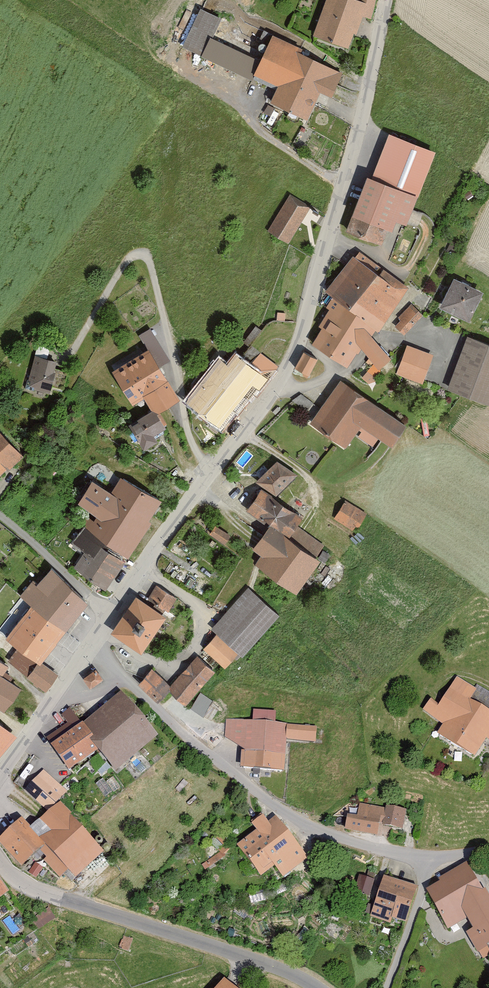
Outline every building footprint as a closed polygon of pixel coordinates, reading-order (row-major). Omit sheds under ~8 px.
[(315,36),(351,48),(363,13),(370,16),(376,0),(327,0),(315,36)] [(226,22),(200,10),(181,49),(251,83),(261,61),(219,40),(226,22)] [(341,73),(275,39),(258,76),(280,85),(273,103),(311,118),(323,93),(334,96),(341,73)] [(276,118),(279,108),(267,104),(264,113),(276,118)] [(371,180),(417,198),(435,153),(389,135),(371,180)] [(371,180),(367,178),(352,216),(388,230),(392,231),(396,222),(406,226),(417,198),(371,180)] [(291,193),(266,231),(288,245),(312,207),(291,193)] [(352,216),(346,231),(382,245),(388,230),(352,216)] [(354,256),(325,291),(333,296),(354,308),(382,273),(354,256)] [(403,291),(382,273),(354,308),(360,311),(377,327),(403,291)] [(487,291),(456,278),(441,311),(471,325),(487,291)] [(323,329),(314,344),(349,365),(362,347),(372,333),(377,327),(360,311),(354,308),(333,296),(318,326),(323,329)] [(424,314),(413,304),(399,317),(400,321),(395,327),(404,333),(424,314)] [(251,344),(262,328),(255,323),(244,339),(251,344)] [(393,357),(372,333),(362,347),(381,370),(393,357)] [(470,334),(449,390),(488,406),(488,341),(470,334)] [(434,355),(408,345),(398,373),(424,381),(434,355)] [(149,346),(111,368),(135,409),(148,401),(153,410),(157,408),(160,414),(180,401),(149,346)] [(59,357),(34,351),(25,388),(50,394),(53,383),(61,385),(65,366),(57,364),(59,357)] [(304,351),(296,366),(293,372),(309,378),(320,360),(304,351)] [(219,358),(183,401),(221,433),(266,380),(236,355),(228,365),(219,358)] [(342,378),(310,422),(346,448),(362,426),(394,448),(410,426),(342,378)] [(301,394),(293,399),(305,409),(311,403),(301,394)] [(153,410),(129,424),(145,452),(161,443),(156,436),(169,429),(160,414),(157,408),(153,410)] [(24,456),(0,429),(0,477),(24,456)] [(279,460),(257,481),(278,496),(300,476),(279,460)] [(112,492),(117,496),(115,501),(148,528),(163,502),(123,476),(112,492)] [(125,554),(128,556),(148,528),(115,501),(117,496),(112,492),(95,480),(81,503),(90,509),(99,516),(96,519),(88,514),(82,523),(86,526),(125,554)] [(263,488),(248,511),(272,526),(292,539),(307,517),(263,488)] [(347,499),(333,518),(356,533),(367,513),(347,499)] [(215,525),(210,534),(227,544),(232,536),(215,525)] [(128,556),(125,554),(86,526),(72,546),(83,552),(76,570),(108,591),(128,556)] [(324,560),(272,526),(254,548),(264,555),(257,562),(301,595),(324,560)] [(68,633),(91,604),(52,571),(38,587),(32,583),(22,596),(33,605),(68,633)] [(156,585),(147,599),(169,613),(178,598),(156,585)] [(282,616),(250,588),(213,628),(219,633),(205,649),(227,669),(245,657),(282,616)] [(131,608),(114,632),(144,653),(169,617),(137,597),(131,608)] [(42,664),(68,633),(33,605),(8,635),(20,645),(42,664)] [(48,692),(58,674),(42,664),(20,645),(7,660),(48,692)] [(218,672),(199,656),(185,673),(205,688),(218,672)] [(0,658),(0,707),(8,712),(23,689),(4,674),(10,665),(0,658)] [(144,678),(140,682),(158,701),(166,694),(172,687),(154,669),(144,678)] [(205,688),(185,673),(172,687),(188,704),(205,688)] [(425,713),(445,726),(439,737),(480,756),(487,744),(488,744),(488,711),(474,702),(478,692),(458,680),(442,704),(434,700),(425,713)] [(160,738),(123,693),(87,723),(99,738),(95,743),(102,752),(118,773),(160,738)] [(99,738),(87,723),(74,706),(62,715),(66,720),(49,736),(71,772),(102,752),(95,743),(99,738)] [(226,738),(244,754),(268,756),(268,743),(288,745),(286,743),(318,744),(318,728),(279,726),(277,713),(255,712),(254,721),(228,719),(226,738)] [(0,720),(0,756),(17,734),(0,720)] [(244,754),(243,769),(287,772),(288,745),(268,743),(268,756),(244,754)] [(67,793),(34,758),(16,780),(47,806),(67,793)] [(54,833),(44,843),(48,848),(41,854),(61,879),(72,871),(79,880),(107,853),(64,803),(44,819),(54,833)] [(359,804),(347,810),(343,831),(377,837),(381,816),(383,809),(359,804)] [(407,813),(383,809),(381,816),(386,817),(384,829),(404,832),(407,813)] [(260,830),(240,845),(264,876),(278,866),(287,878),(311,860),(277,815),(270,821),(266,815),(255,823),(260,830)] [(0,841),(0,842),(24,868),(41,854),(48,848),(44,843),(24,821),(0,841)] [(428,889),(447,928),(467,916),(488,903),(488,891),(470,862),(428,889)] [(381,871),(365,917),(389,926),(392,916),(398,879),(381,871)] [(376,879),(359,874),(354,891),(371,896),(376,879)] [(12,893),(0,876),(0,901),(12,893)] [(419,886),(398,879),(392,916),(405,922),(419,886)] [(467,916),(471,925),(474,931),(469,933),(481,957),(488,953),(488,949),(488,947),(488,946),(488,903),(467,916)] [(39,928),(56,916),(48,905),(31,917),(39,928)] [(124,937),(121,947),(129,952),(133,939),(124,937)]
